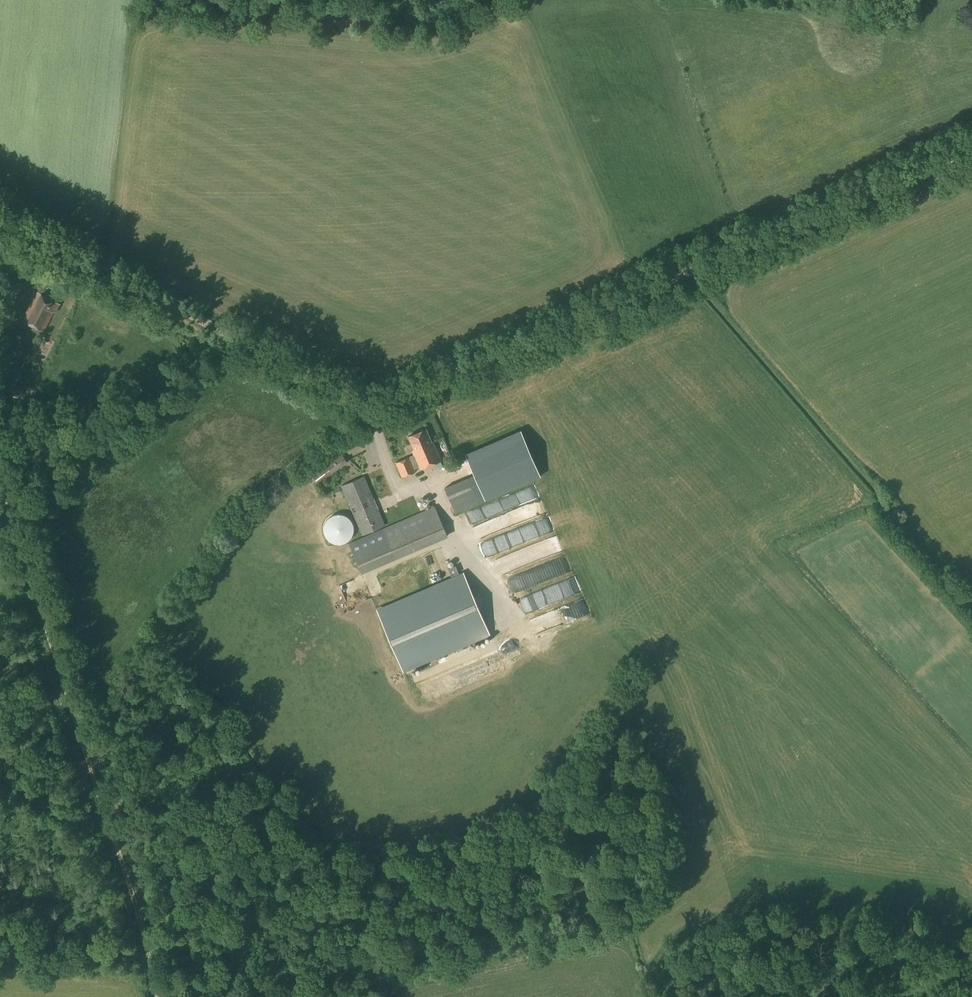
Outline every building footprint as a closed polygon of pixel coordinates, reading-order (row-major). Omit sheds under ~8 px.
[(55,313),(60,304),(36,292),(21,321),(43,332),(53,312),(55,313)] [(431,443),(426,429),(408,437),(414,450),(412,451),(414,455),(396,463),(402,477),(415,472),(414,469),(419,467),(420,470),(441,461),(433,442),(431,443)] [(315,486),(347,462),(339,451),(307,476),(315,486)] [(455,513),(500,494),(489,468),(444,487),(455,513)] [(379,511),(364,476),(340,486),(362,535),(389,523),(383,509),(379,511)] [(536,490),(524,494),(528,507),(540,503),(536,490)] [(507,505),(511,514),(527,506),(522,497),(507,505)] [(484,510),(469,515),(473,527),(507,516),(503,503),(484,509),(484,510)] [(530,509),(533,519),(546,514),(543,504),(530,509)] [(361,574),(447,536),(434,506),(425,510),(420,512),(348,543),(361,574)] [(529,518),(531,517),(530,512),(513,516),(515,525),(521,523),(522,528),(531,525),(529,518)] [(338,544),(340,544),(343,543),(345,542),(347,541),(349,539),(351,537),(352,535),(353,533),(353,530),(353,528),(353,525),(352,523),(351,520),(349,519),(347,517),(345,516),(342,515),(340,514),(337,514),(335,514),(333,515),(330,516),(328,518),(327,520),(325,522),(324,524),(324,527),(323,529),(324,532),(324,534),(325,536),(327,539),(328,540),(331,542),(333,543),(335,544),(338,544)] [(468,514),(462,516),(466,531),(473,529),(468,514)] [(499,534),(515,526),(511,518),(494,526),(499,534)] [(549,522),(536,527),(540,537),(553,532),(549,522)] [(521,533),(524,543),(539,539),(535,528),(521,533)] [(538,548),(543,565),(548,563),(547,559),(561,555),(557,542),(538,548)] [(568,558),(544,569),(548,578),(553,576),(556,583),(575,575),(568,558)] [(455,566),(448,569),(451,576),(458,573),(455,566)] [(367,575),(374,599),(383,596),(376,572),(367,575)] [(403,673),(490,635),(463,572),(376,609),(403,673)] [(576,579),(558,588),(561,594),(552,598),(559,612),(583,600),(581,596),(584,594),(576,579)] [(545,611),(541,601),(527,607),(531,616),(545,611)] [(528,642),(506,651),(510,659),(531,649),(528,642)] [(447,672),(477,659),(471,647),(442,660),(447,672)] [(446,671),(418,680),(421,687),(449,679),(446,671)]
